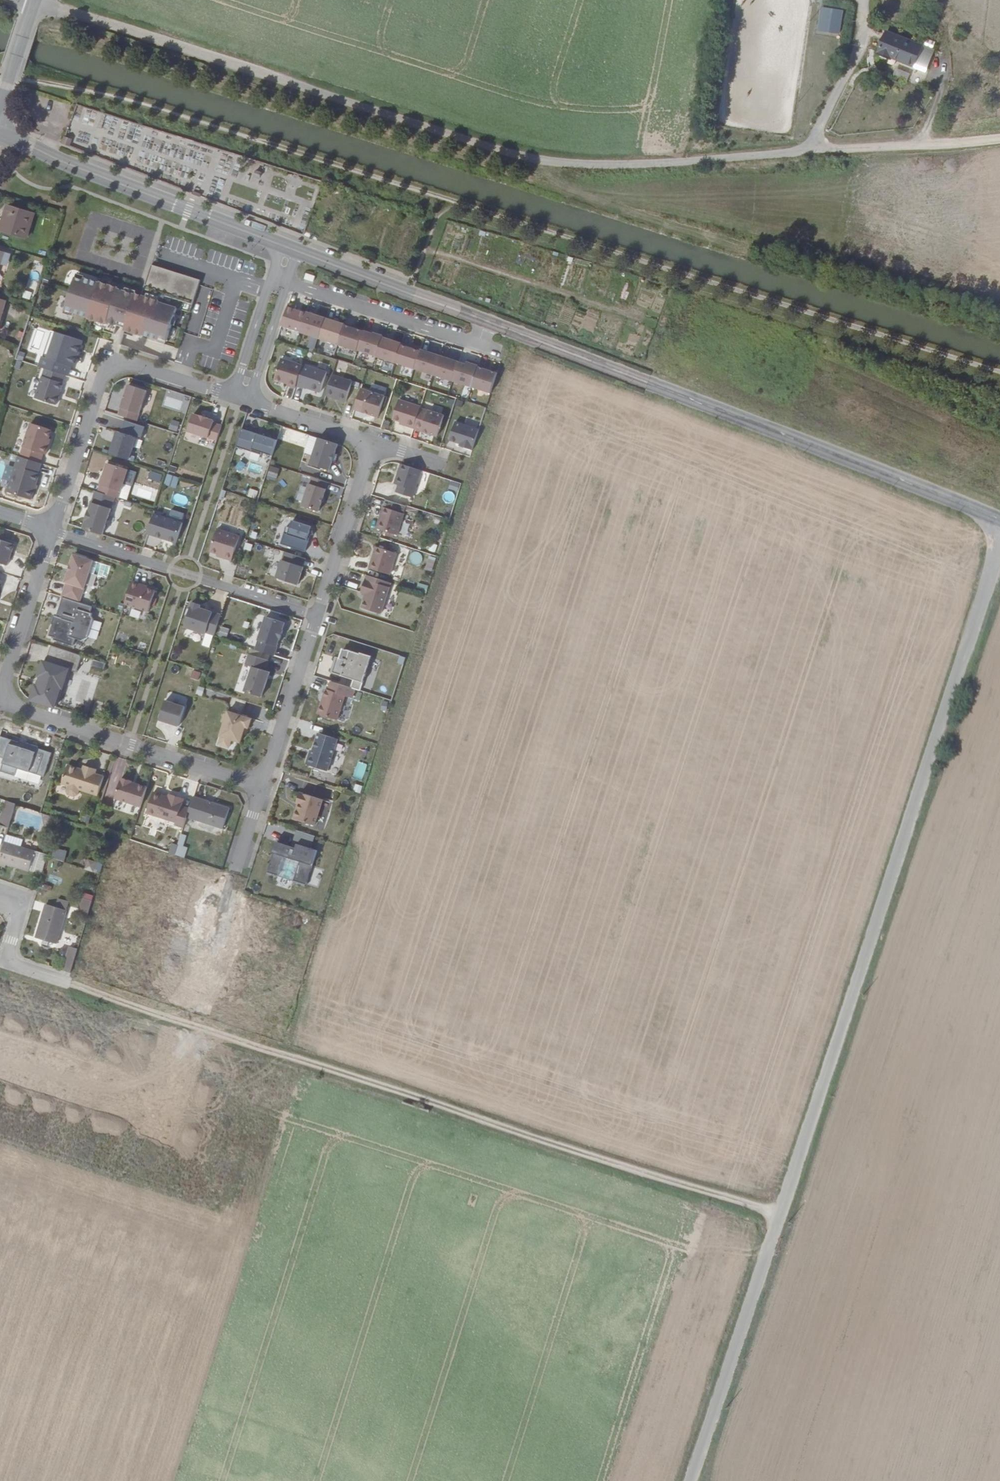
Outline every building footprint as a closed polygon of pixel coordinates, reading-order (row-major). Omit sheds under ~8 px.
[(839,35),(844,10),(821,6),(817,31),(839,35)] [(888,28),(880,51),(893,56),(893,54),(915,62),(923,42),(888,28)] [(65,135),(62,143),(70,146),(73,138),(65,135)] [(33,215),(7,206),(3,216),(6,216),(1,231),(26,240),(33,215)] [(190,312),(201,280),(152,264),(141,294),(136,292),(136,294),(119,289),(119,287),(84,278),(83,280),(76,277),(65,310),(88,317),(88,318),(106,325),(105,331),(115,334),(117,326),(125,327),(125,330),(142,336),(143,335),(159,340),(159,338),(168,340),(178,308),(190,312)] [(307,310),(289,305),(282,325),(300,330),(307,310)] [(327,317),(307,310),(300,330),(321,337),(327,317)] [(346,323),(327,317),(321,337),(340,343),(346,323)] [(364,329),(346,323),(340,343),(358,349),(364,329)] [(383,335),(364,329),(358,349),(376,355),(383,335)] [(82,341),(55,332),(44,367),(69,375),(72,366),(74,367),(82,341)] [(403,342),(383,335),(376,355),(396,361),(403,342)] [(422,349),(403,342),(396,361),(416,368),(422,349)] [(436,374),(442,355),(422,349),(416,368),(436,374)] [(460,361),(442,355),(436,374),(455,380),(460,361)] [(288,386),(297,388),(297,386),(304,365),(282,357),(275,379),(289,383),(288,386)] [(455,380),(473,386),(479,366),(480,365),(468,361),(468,363),(460,361),(455,380)] [(327,371),(304,364),(304,365),(297,386),(305,388),(306,386),(321,392),(327,371)] [(473,386),(492,392),(498,372),(479,366),(473,386)] [(62,383),(65,374),(45,368),(36,398),(56,405),(63,383),(62,383)] [(333,376),(327,395),(347,402),(353,382),(333,376)] [(119,414),(138,420),(147,390),(129,384),(119,414)] [(186,412),(190,396),(166,390),(162,406),(186,412)] [(385,396),(370,391),(363,411),(379,417),(385,396)] [(406,426),(415,428),(422,407),(400,401),(394,420),(407,423),(406,426)] [(445,414),(429,410),(423,432),(438,436),(445,414)] [(188,431),(218,440),(222,426),(214,423),(215,420),(208,418),(209,417),(201,415),(201,416),(194,414),(188,431)] [(168,430),(178,432),(180,422),(170,420),(168,430)] [(465,447),(473,450),(480,429),(457,421),(451,440),(465,444),(465,447)] [(51,430),(30,423),(23,447),(46,454),(49,446),(47,445),(51,430)] [(279,439),(243,427),(237,446),(253,452),(254,449),(263,452),(273,456),(279,439)] [(111,454),(130,460),(137,437),(118,431),(111,454)] [(338,444),(319,438),(311,464),(329,470),(338,444)] [(38,472),(41,463),(19,455),(7,492),(31,500),(40,473),(38,472)] [(99,491),(115,497),(119,498),(128,470),(108,463),(104,476),(103,475),(100,484),(101,485),(99,491)] [(414,496),(422,470),(402,464),(396,484),(400,485),(398,492),(414,496)] [(270,466),(266,476),(275,479),(279,469),(270,466)] [(149,470),(146,480),(160,484),(162,474),(149,470)] [(177,487),(178,477),(166,475),(164,485),(177,487)] [(320,511),(329,482),(312,477),(303,506),(320,511)] [(255,499),(258,491),(250,488),(247,496),(255,499)] [(84,529),(103,535),(115,497),(99,491),(96,491),(89,511),(88,510),(85,519),(87,520),(84,529)] [(173,493),(172,502),(182,504),(183,495),(173,493)] [(406,514),(385,508),(379,529),(400,535),(406,514)] [(154,514),(148,534),(176,543),(183,523),(154,514)] [(313,527),(294,521),(291,528),(287,527),(282,544),(305,551),(313,527)] [(224,555),(223,557),(233,560),(242,535),(218,528),(211,552),(219,554),(224,555)] [(4,573),(6,565),(7,565),(14,544),(0,540),(0,572),(4,573)] [(398,553),(378,548),(374,561),(372,560),(370,567),(377,570),(392,575),(398,553)] [(300,585),(309,559),(285,552),(277,578),(300,585)] [(69,584),(64,597),(66,598),(79,602),(80,602),(90,572),(93,561),(77,556),(67,583),(69,584)] [(424,569),(431,571),(435,559),(428,557),(424,569)] [(111,567),(93,561),(90,572),(108,577),(111,567)] [(390,588),(391,582),(368,575),(367,580),(390,588)] [(382,614),(390,588),(367,580),(362,593),(367,595),(363,608),(382,614)] [(142,584),(133,581),(125,604),(149,612),(155,591),(142,587),(142,584)] [(416,590),(426,593),(428,586),(418,583),(416,590)] [(79,602),(66,598),(59,617),(58,617),(52,635),(74,643),(76,639),(81,641),(88,639),(93,621),(90,614),(92,607),(79,602)] [(216,636),(222,616),(201,608),(202,605),(193,603),(186,627),(206,634),(207,632),(216,636)] [(256,650),(276,656),(281,639),(282,639),(284,631),(283,630),(286,623),(267,616),(256,650)] [(31,700),(55,708),(62,688),(64,688),(70,670),(79,673),(83,656),(51,646),(46,662),(44,661),(39,676),(41,676),(39,685),(36,685),(31,700)] [(356,689),(361,691),(371,657),(344,649),(340,659),(338,658),(336,664),(343,667),(341,674),(350,677),(350,679),(354,680),(352,688),(356,689)] [(269,660),(250,655),(247,665),(254,667),(246,692),(263,697),(271,672),(266,670),(269,660)] [(93,666),(105,670),(106,664),(94,660),(93,666)] [(356,689),(352,688),(332,681),(329,690),(327,689),(319,714),(339,720),(345,696),(354,698),(356,689)] [(186,707),(166,701),(160,720),(179,726),(186,707)] [(246,728),(250,729),(253,719),(230,711),(229,713),(227,713),(225,720),(225,724),(222,736),(242,743),(245,735),(246,728)] [(312,756),(309,757),(308,762),(309,764),(309,766),(328,772),(339,740),(319,733),(314,751),(312,756)] [(16,764),(19,745),(0,738),(0,746),(8,748),(4,761),(16,764)] [(25,749),(19,745),(16,764),(24,767),(26,759),(49,766),(52,754),(38,749),(38,747),(26,744),(25,749)] [(353,777),(362,780),(368,764),(358,761),(353,777)] [(98,797),(104,777),(96,773),(97,770),(85,766),(84,770),(68,765),(62,785),(98,797)] [(141,807),(147,789),(132,784),(132,782),(122,779),(116,799),(141,807)] [(176,826),(184,829),(188,817),(191,809),(183,807),(185,800),(169,795),(168,798),(154,793),(147,814),(177,824),(176,826)] [(324,800),(301,793),(297,803),(301,805),(298,810),(295,815),(295,819),(316,826),(324,800)] [(231,809),(194,798),(191,809),(188,817),(224,829),(231,809)] [(17,804),(7,800),(0,822),(0,825),(8,828),(17,804)] [(22,839),(7,834),(4,841),(20,846),(22,839)] [(180,834),(176,845),(171,843),(167,853),(185,859),(188,847),(183,846),(187,836),(180,834)] [(0,855),(0,865),(4,867),(5,863),(29,870),(35,850),(20,846),(4,841),(0,855)] [(318,851),(298,845),(297,849),(278,843),(268,872),(307,885),(318,851)] [(65,860),(65,850),(52,849),(52,859),(65,860)] [(99,871),(101,861),(89,858),(86,867),(99,871)] [(38,934),(45,936),(52,938),(58,940),(71,899),(60,895),(57,905),(48,902),(38,934)] [(81,911),(88,914),(92,900),(85,898),(81,911)] [(63,967),(71,971),(76,954),(67,953),(63,967)]
